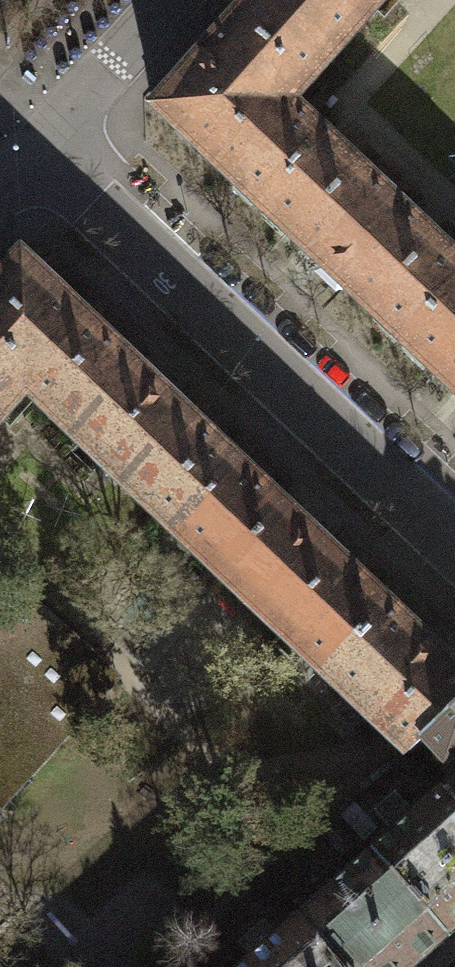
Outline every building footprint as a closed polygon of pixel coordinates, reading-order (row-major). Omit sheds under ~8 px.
[(267,0),(252,0),(154,109),(260,208),(326,138),(291,105),(333,59),(267,0)] [(333,59),(386,0),(267,0),(333,59)] [(260,208),(319,265),(315,269),(340,293),(344,289),(403,344),(454,289),(454,260),(326,138),(260,208)] [(85,321),(20,260),(0,281),(0,423),(26,394),(22,390),(85,321)] [(403,344),(454,393),(454,289),(403,344)] [(172,532),(237,463),(175,405),(179,400),(153,375),(148,380),(85,321),(22,390),(26,394),(172,532)] [(324,676),(389,607),(326,548),(331,543),(304,519),(300,523),(237,463),(172,532),(324,676)] [(110,687),(82,661),(73,671),(56,656),(73,637),(27,595),(0,625),(0,794),(7,800),(110,687)] [(454,711),(454,669),(389,607),(324,676),(406,754),(421,742),(454,711)] [(421,742),(439,763),(447,762),(454,755),(454,711),(421,742)] [(446,936),(454,928),(454,803),(452,799),(454,797),(448,790),(443,789),(372,853),(446,936)] [(343,966),(412,966),(446,936),(372,853),(299,918),(343,966)] [(299,918),(243,966),(343,966),(299,918)]
